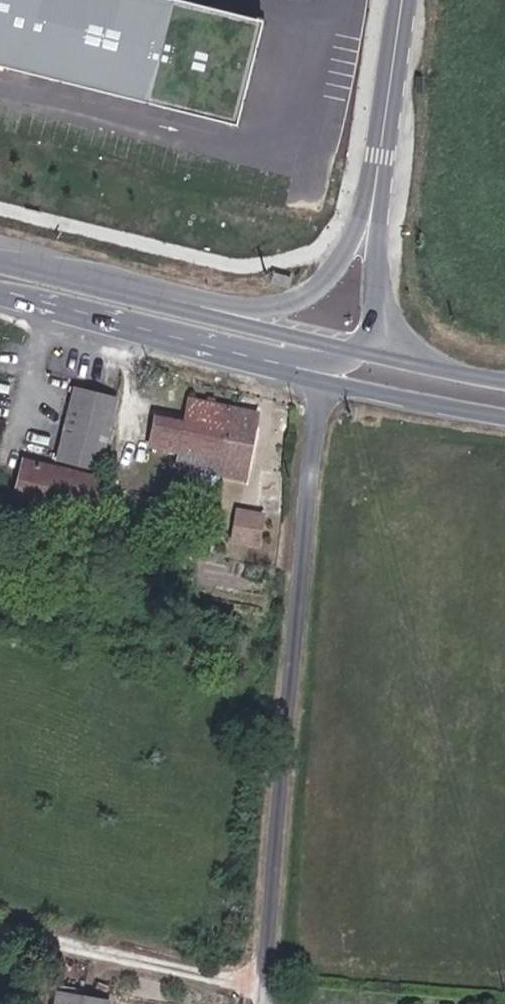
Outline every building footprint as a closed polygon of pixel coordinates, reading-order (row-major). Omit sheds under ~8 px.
[(164,0),(0,0),(0,63),(235,123),(260,25),(164,0)] [(284,289),(295,291),(301,278),(286,276),(284,289)] [(63,405),(110,416),(114,398),(68,386),(63,405)] [(181,448),(225,457),(234,409),(191,401),(185,426),(155,420),(148,448),(179,455),(181,448)] [(58,425),(104,438),(110,416),(63,405),(58,425)] [(256,414),(234,409),(225,457),(246,461),(256,414)] [(50,457),(96,469),(104,438),(58,425),(50,457)] [(12,504),(82,522),(90,491),(57,482),(55,492),(31,487),(37,460),(23,457),(12,504)] [(31,487),(55,492),(57,482),(62,466),(37,460),(31,487)] [(57,482),(90,491),(94,474),(62,466),(57,482)] [(247,538),(252,507),(238,505),(232,535),(247,538)] [(258,540),(264,509),(252,507),(247,538),(258,540)] [(44,1003),(98,1003),(99,997),(44,991),(44,1003)]
